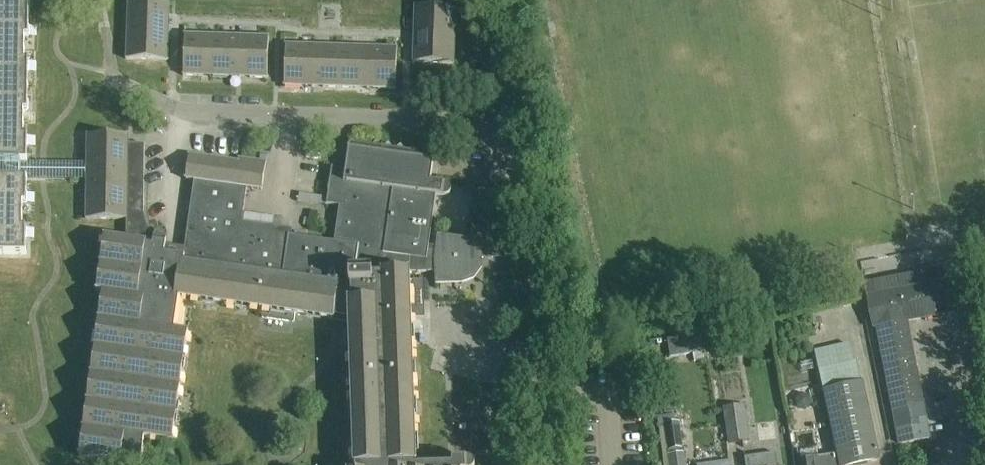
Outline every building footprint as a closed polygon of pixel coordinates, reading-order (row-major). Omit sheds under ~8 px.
[(25,256),(26,230),(22,230),(22,206),(26,206),(27,181),(27,162),(27,137),(23,137),(24,113),(27,114),(28,63),(24,63),(24,39),(28,39),(29,0),(0,0),(0,255),(25,256)] [(128,4),(127,32),(169,33),(170,5),(128,4)] [(414,7),(413,35),(455,36),(456,8),(414,7)] [(127,32),(126,53),(126,60),(168,62),(169,33),(127,32)] [(184,35),(182,77),(211,78),(212,36),(184,35)] [(412,63),(454,65),(455,36),(413,35),(412,63)] [(240,37),(212,36),(211,78),(239,79),(240,37)] [(240,37),(239,79),(267,80),(268,38),(240,37)] [(311,88),(313,46),(285,45),(283,87),(311,88)] [(341,47),(313,46),(311,88),(339,89),(341,47)] [(369,48),(341,47),(339,89),(367,90),(369,48)] [(397,49),(369,48),(367,90),(395,91),(397,49)] [(86,181),(85,221),(126,221),(126,240),(104,237),(96,292),(102,293),(79,457),(120,463),(121,457),(129,458),(128,464),(140,464),(144,439),(172,443),(188,332),(173,330),(178,299),(263,310),(262,317),(294,321),(295,314),(333,319),(334,316),(348,318),(353,464),(416,464),(411,319),(424,319),(423,281),(410,281),(410,274),(434,273),(435,286),(462,283),(473,280),(480,269),(481,257),(474,246),(464,241),(455,240),(437,237),(435,247),(427,246),(434,196),(443,197),(449,195),(451,193),(451,189),(450,187),(446,184),(430,183),(434,155),(349,143),(345,170),(331,168),(326,204),(340,206),(335,243),(272,233),(272,229),(242,224),(246,189),(262,191),(266,162),(238,158),(237,162),(188,155),(185,180),(194,182),(184,248),(165,246),(166,240),(164,235),(162,234),(159,234),(156,235),(147,227),(143,214),(144,146),(129,145),(128,137),(86,136),(86,163),(86,181)] [(942,269),(863,284),(872,330),(876,329),(906,323),(951,314),(942,269)] [(876,329),(898,446),(928,440),(920,398),(906,323),(876,329)] [(837,457),(801,462),(801,464),(866,464),(879,462),(857,363),(852,364),(848,346),(814,353),(837,457)] [(634,364),(618,365),(618,375),(634,374),(634,364)] [(744,406),(722,409),(727,445),(749,442),(744,406)] [(667,451),(681,450),(678,424),(664,425),(667,451)] [(684,454),(667,456),(669,464),(685,464),(684,454)] [(775,455),(744,459),(745,464),(776,464),(775,455)]
